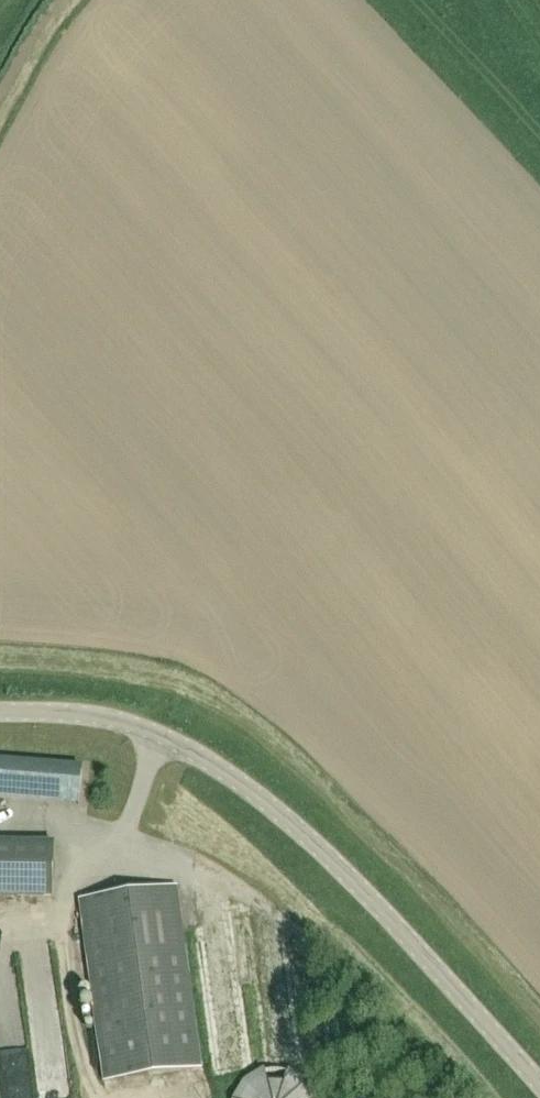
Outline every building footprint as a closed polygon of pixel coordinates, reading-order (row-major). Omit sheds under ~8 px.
[(0,762),(0,797),(79,804),(82,769),(0,762)] [(53,897),(54,843),(0,842),(0,896),(53,897)] [(96,892),(118,1076),(216,1064),(195,880),(96,892)] [(12,972),(13,1013),(23,1013),(23,1029),(37,1029),(37,1021),(32,1021),(31,972),(12,972)] [(233,1019),(258,1018),(258,995),(232,996),(233,1019)] [(313,1094),(307,1084),(298,1077),(287,1072),(275,1071),(264,1072),(253,1077),(245,1085),(238,1094),(237,1097),(315,1097),(313,1094)]
